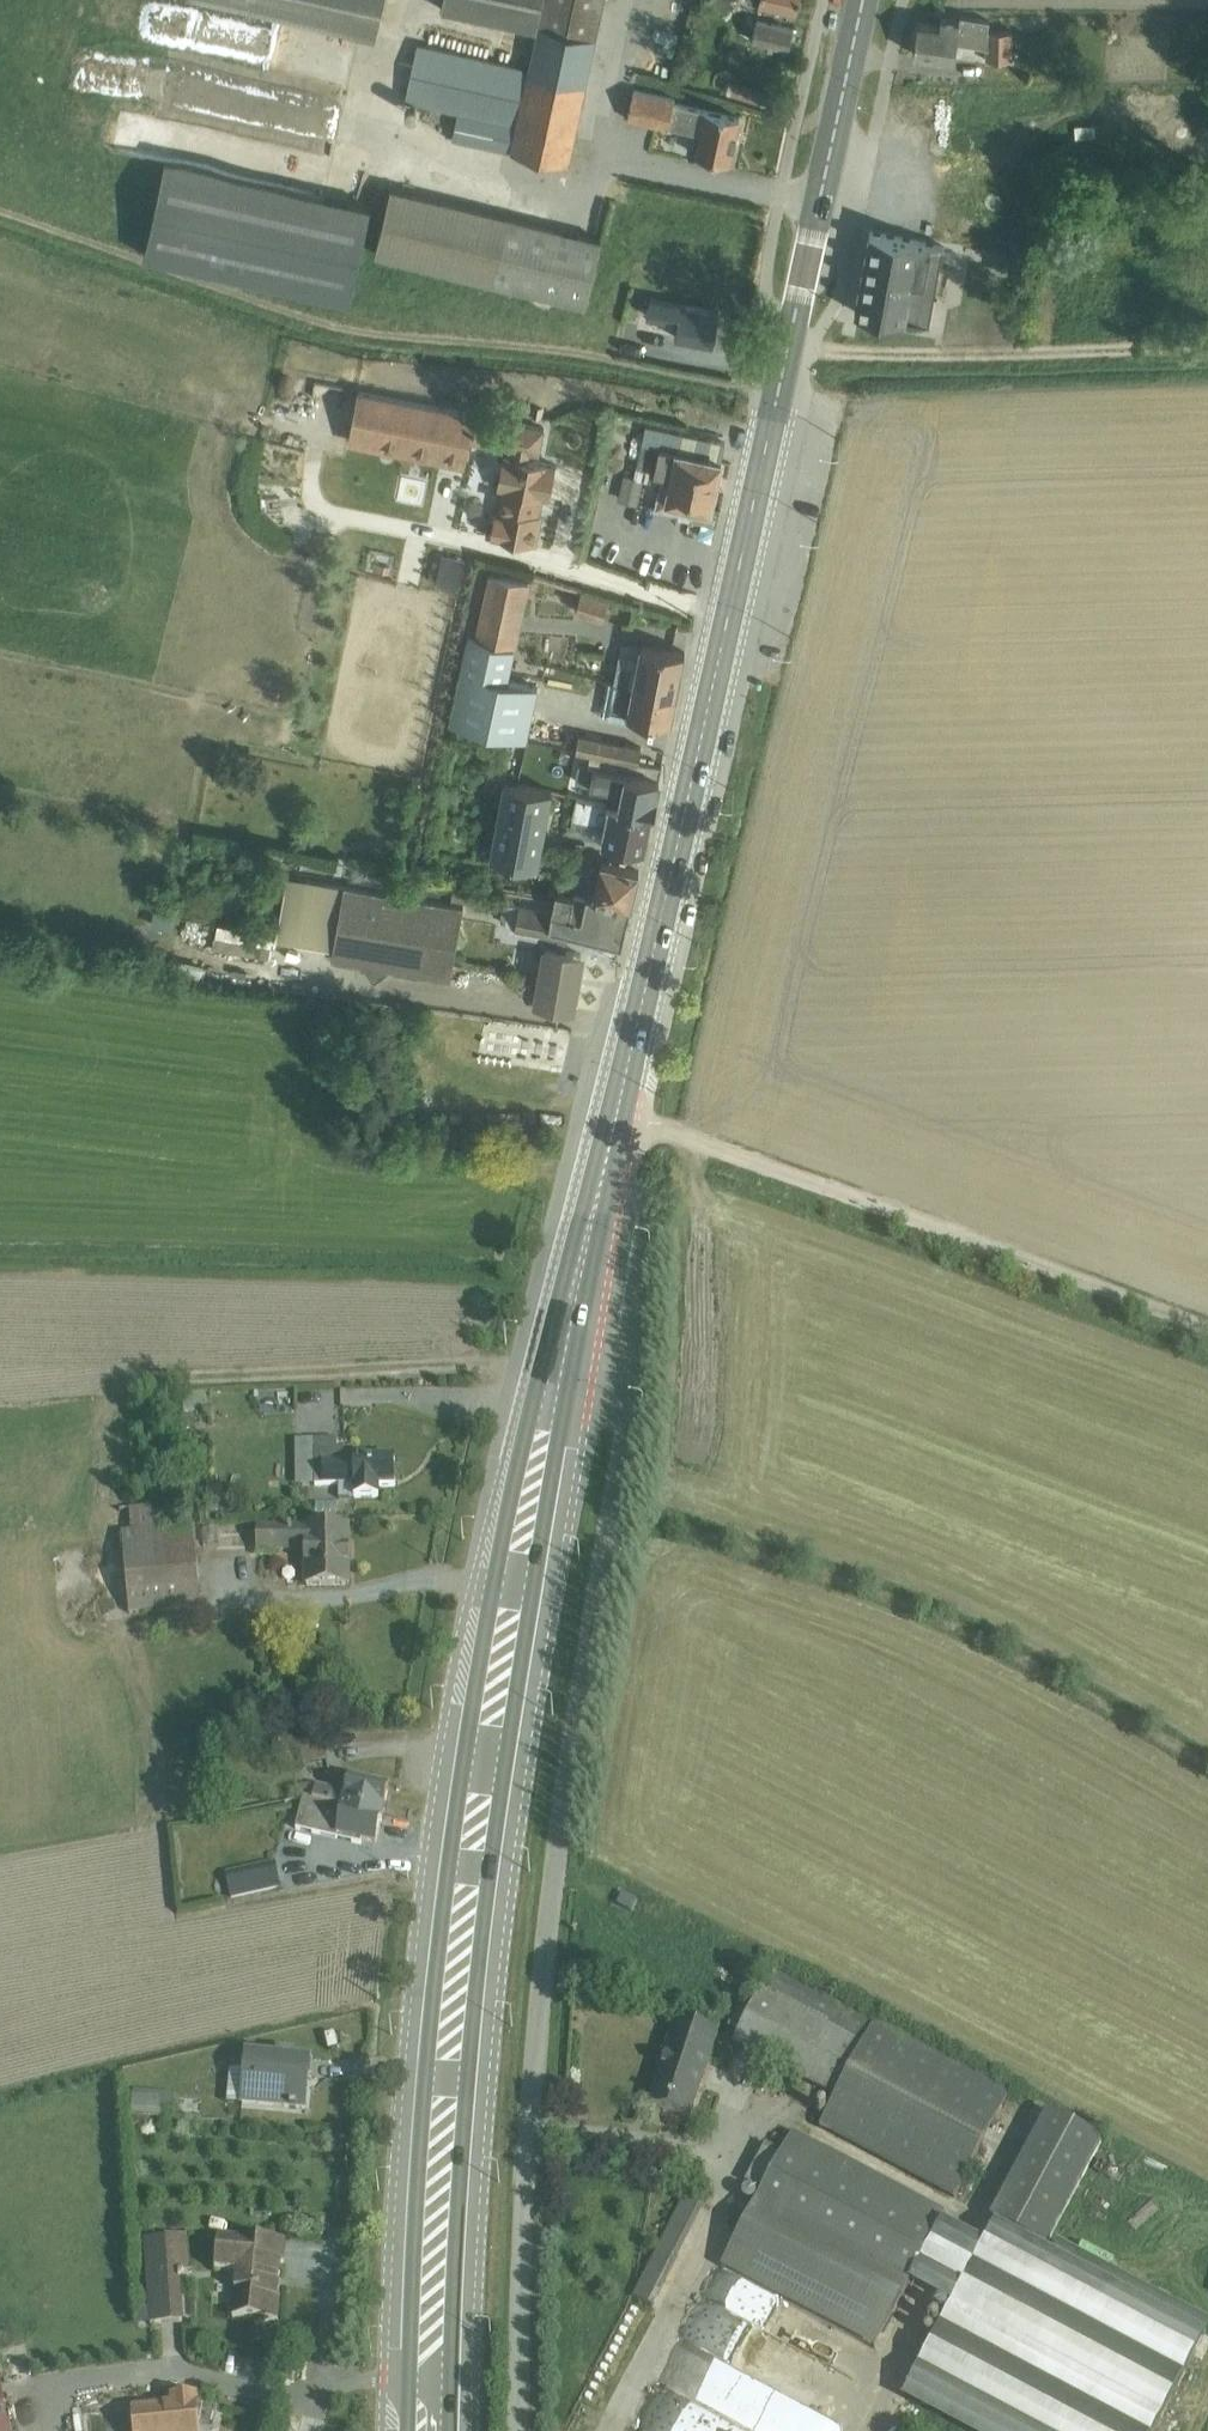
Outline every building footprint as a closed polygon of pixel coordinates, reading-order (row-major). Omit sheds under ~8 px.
[(377,24),(382,0),(268,0),(377,24)] [(542,0),(441,0),(440,7),(537,27),(542,0)] [(537,27),(528,66),(510,150),(567,162),(601,0),(542,0),(537,27)] [(703,7),(726,12),(729,0),(705,0),(703,7)] [(796,11),(799,0),(747,0),(796,11)] [(934,24),(916,22),(911,53),(950,58),(953,41),(983,45),(983,57),(1008,57),(1009,27),(983,27),(983,18),(956,12),(955,19),(936,15),(934,24)] [(648,16),(636,66),(670,74),(682,24),(648,16)] [(753,30),(750,39),(788,48),(793,27),(755,19),(753,30)] [(510,150),(528,66),(415,42),(403,98),(456,109),(450,137),(510,150)] [(667,125),(700,132),(695,153),(729,160),(738,116),(672,102),(673,97),(633,89),(626,118),(667,126),(667,125)] [(163,166),(143,252),(348,300),(369,210),(370,207),(165,159),(163,166)] [(598,239),(390,187),(374,254),(583,305),(598,239)] [(918,240),(868,231),(853,311),(927,325),(942,245),(917,241),(918,240)] [(994,251),(990,268),(1008,272),(1011,254),(994,251)] [(711,343),(717,311),(680,302),(680,303),(649,298),(646,313),(676,319),(673,336),(711,343)] [(648,325),(624,321),(619,351),(642,355),(648,325)] [(341,400),(341,387),(316,386),(315,399),(341,400)] [(469,441),(473,413),(357,389),(347,442),(465,466),(469,441)] [(473,413),(469,441),(495,446),(495,445),(505,446),(497,486),(504,487),(499,513),(490,511),(485,533),(533,542),(540,513),(537,512),(541,495),(548,496),(554,464),(532,459),(533,452),(539,454),(545,427),(473,413)] [(642,442),(721,459),(725,440),(646,423),(642,442)] [(574,476),(584,449),(564,441),(554,468),(574,476)] [(721,459),(642,442),(634,474),(624,472),(618,498),(637,503),(644,477),(651,479),(654,472),(660,473),(654,506),(680,511),(679,515),(689,518),(692,504),(710,509),(721,459)] [(692,504),(689,518),(714,523),(717,510),(710,509),(692,504)] [(484,534),(484,509),(461,510),(462,534),(484,534)] [(442,553),(436,583),(458,588),(464,558),(442,553)] [(476,637),(516,645),(530,581),(489,572),(476,637)] [(582,591),(575,609),(602,618),(608,598),(582,591)] [(516,645),(476,637),(467,635),(450,721),(513,735),(527,738),(538,684),(509,678),(516,645)] [(616,672),(677,685),(678,678),(681,666),(683,653),(685,653),(685,651),(639,642),(637,655),(620,653),(616,672)] [(677,685),(616,672),(614,680),(632,682),(626,717),(652,722),(653,718),(670,721),(673,704),(677,685)] [(590,750),(638,760),(641,745),(578,731),(575,747),(590,750)] [(527,738),(513,735),(508,759),(522,762),(527,738)] [(605,801),(651,810),(657,780),(659,779),(662,764),(638,760),(590,750),(588,763),(578,762),(575,779),(608,785),(605,801)] [(503,780),(490,853),(539,864),(552,790),(503,780)] [(651,810),(605,801),(576,795),(572,818),(576,819),(574,832),(644,847),(648,828),(647,826),(651,810)] [(593,892),(631,902),(639,869),(600,859),(593,892)] [(354,863),(350,879),(440,896),(440,886),(363,871),(364,866),(354,863)] [(287,874),(277,936),(333,945),(331,957),(451,977),(463,904),(287,874)] [(169,877),(165,905),(175,907),(180,879),(169,877)] [(631,902),(593,892),(587,891),(586,894),(556,888),(552,908),(509,901),(501,909),(501,912),(505,923),(516,923),(515,930),(558,938),(567,939),(568,928),(621,941),(631,902)] [(184,912),(182,922),(212,928),(214,917),(184,912)] [(218,921),(213,945),(271,955),(275,932),(218,921)] [(567,939),(558,938),(556,946),(543,943),(537,974),(534,974),(518,985),(528,997),(533,995),(532,999),(572,1006),(582,951),(566,949),(567,939)] [(168,956),(166,970),(201,976),(203,963),(168,956)] [(518,985),(534,974),(513,970),(510,972),(518,985)] [(338,1439),(295,1440),(295,1486),(339,1486),(339,1499),(379,1498),(379,1488),(396,1488),(395,1459),(354,1460),(354,1450),(338,1450),(338,1439)] [(130,1532),(160,1530),(158,1507),(128,1510),(130,1532)] [(160,1530),(130,1532),(122,1533),(129,1615),(201,1607),(193,1527),(160,1530)] [(348,1529),(257,1530),(257,1553),(305,1554),(304,1586),(349,1586),(348,1529)] [(304,1798),(383,1816),(389,1788),(349,1779),(346,1792),(316,1785),(315,1787),(307,1785),(304,1798)] [(383,1816),(304,1798),(297,1829),(361,1844),(362,1841),(377,1844),(383,1816)] [(276,1860),(225,1873),(231,1898),(281,1888),(276,1860)] [(862,2045),(835,2098),(819,2128),(953,2200),(1011,2093),(773,1966),(759,1993),(862,2045)] [(862,2045),(759,1993),(755,2001),(744,1996),(723,2037),(835,2098),(862,2045)] [(676,2020),(648,2107),(690,2121),(718,2034),(676,2020)] [(230,2071),(228,2105),(306,2112),(310,2059),(295,2058),(295,2052),(278,2051),(277,2054),(245,2051),(244,2071),(230,2071)] [(134,2090),(131,2114),(173,2118),(175,2094),(134,2090)] [(996,2224),(1044,2249),(1102,2142),(1047,2112),(989,2220),(996,2224)] [(746,2219),(899,2301),(908,2285),(942,2221),(946,2214),(793,2133),(782,2153),(765,2144),(744,2183),(761,2193),(746,2219)] [(685,2197),(633,2297),(655,2308),(706,2208),(685,2197)] [(899,2301),(746,2219),(718,2267),(875,2350),(899,2301)] [(942,2221),(908,2285),(951,2308),(985,2244),(942,2221)] [(951,2308),(903,2399),(963,2430),(1156,2430),(1207,2334),(1207,2324),(1058,2244),(1053,2254),(1044,2249),(996,2224),(985,2244),(951,2308)] [(188,2235),(143,2238),(149,2324),(191,2320),(189,2274),(192,2273),(188,2235)] [(220,2236),(216,2271),(237,2272),(233,2318),(278,2322),(280,2299),(278,2299),(281,2265),(283,2266),(286,2242),(220,2236)] [(0,2376),(0,2430),(9,2430),(0,2376)] [(634,2430),(747,2430),(656,2386),(634,2430)] [(132,2410),(134,2430),(213,2430),(218,2408),(198,2404),(197,2396),(171,2398),(172,2406),(132,2410)]
